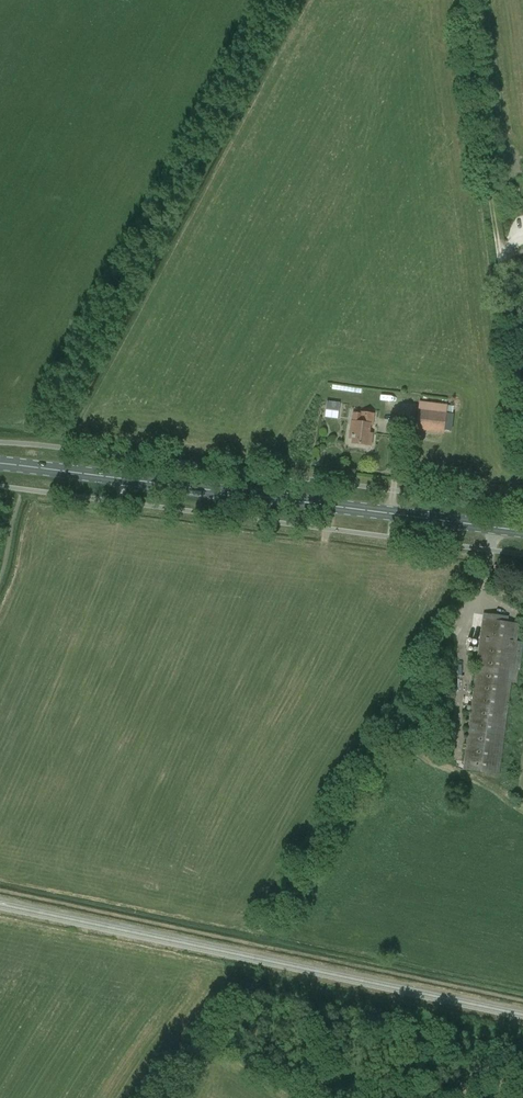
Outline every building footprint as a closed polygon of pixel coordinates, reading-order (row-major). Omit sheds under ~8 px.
[(328,400),(326,416),(339,418),(341,402),(328,400)] [(447,414),(418,411),(415,431),(444,435),(447,414)] [(368,445),(371,426),(373,426),(375,413),(362,412),(362,414),(353,413),(352,422),(350,436),(353,436),(352,443),(368,445)] [(483,619),(463,770),(500,774),(512,683),(517,683),(518,670),(521,670),(522,651),(522,642),(517,641),(520,624),(506,622),(507,617),(483,613),(483,619)]
